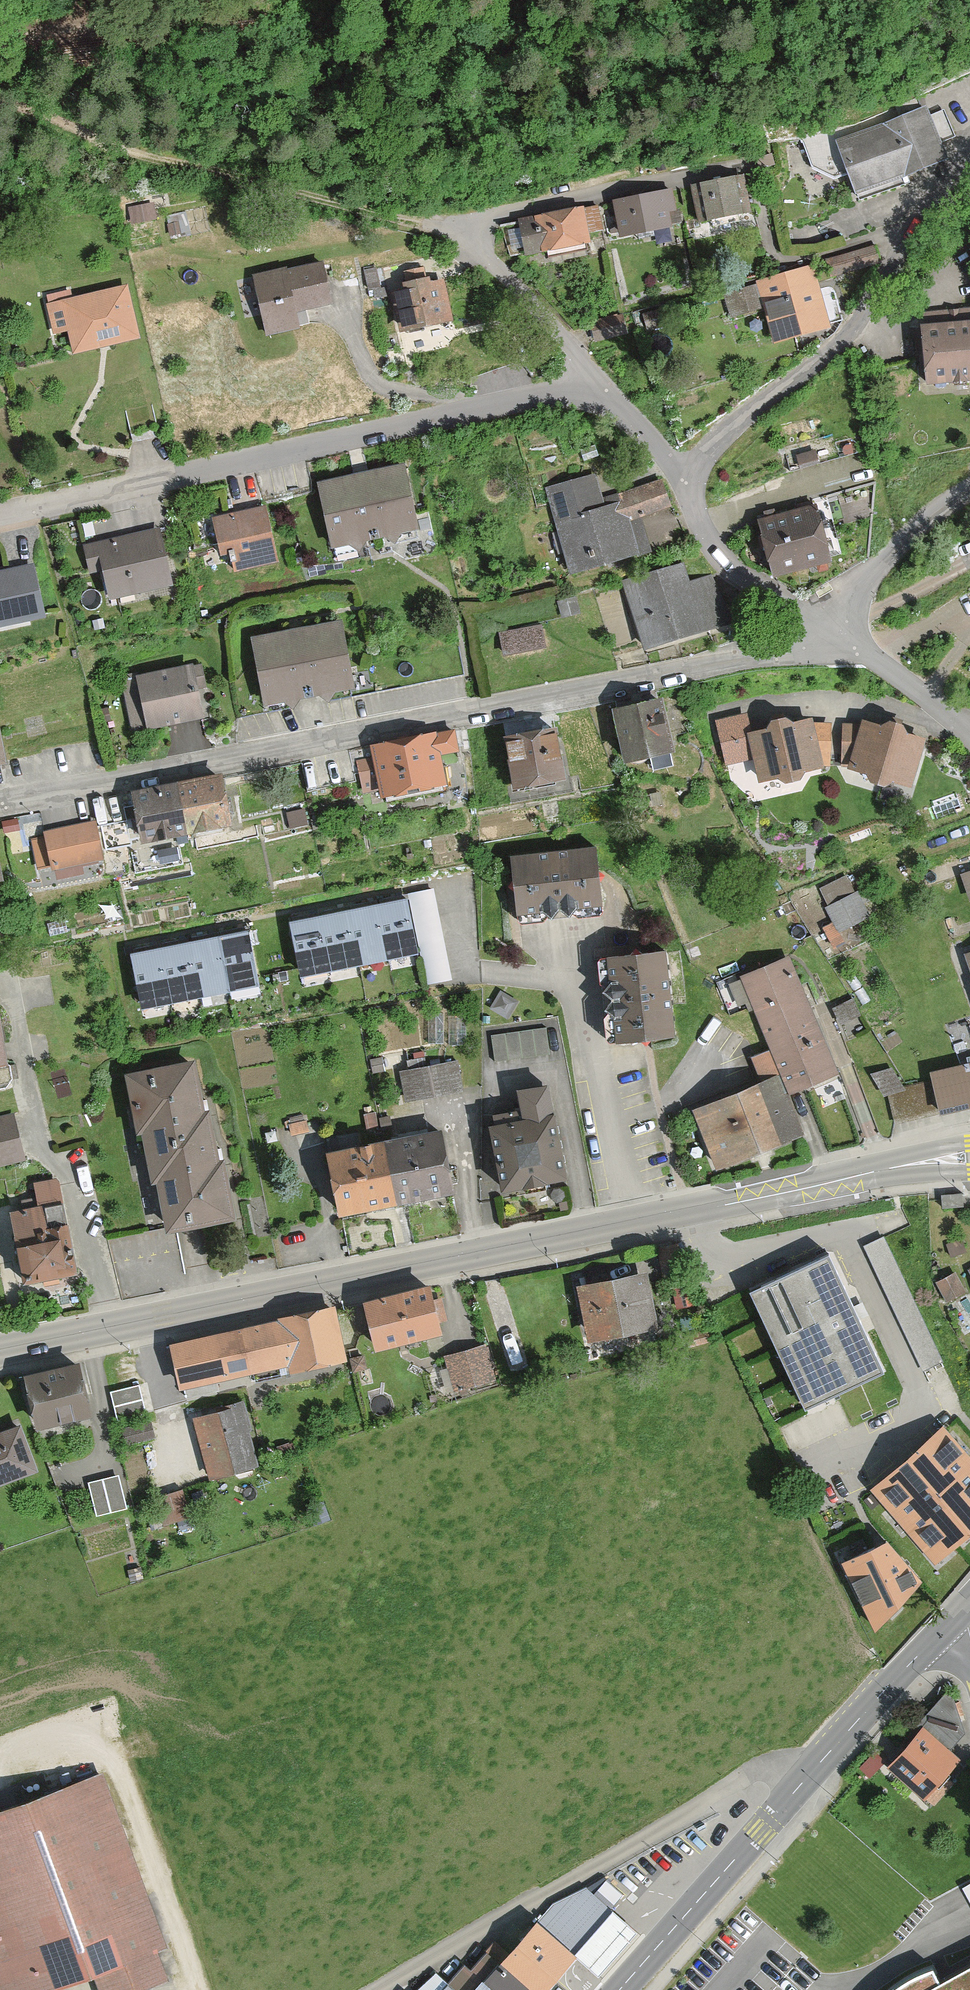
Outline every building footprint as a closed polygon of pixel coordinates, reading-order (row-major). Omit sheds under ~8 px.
[(947,112),(933,117),(930,109),(896,122),(893,112),(849,129),(800,137),(812,170),(837,179),(849,175),(860,205),(912,186),(909,176),(952,160),(945,142),(957,138),(947,112)] [(755,152),(760,165),(780,158),(775,145),(755,152)] [(746,178),(693,190),(701,226),(754,214),(746,178)] [(678,214),(673,192),(613,205),(621,241),(675,230),(672,216),(678,214)] [(131,206),(137,227),(164,220),(159,199),(131,206)] [(604,234),(599,206),(534,220),(541,257),(593,247),(591,237),(604,234)] [(878,247),(827,262),(833,279),(883,264),(878,247)] [(255,280),(268,340),(303,332),(299,316),(335,308),(324,264),(255,280)] [(786,271),(788,277),(725,296),(733,322),(768,311),(777,341),(803,333),(805,339),(832,331),(831,328),(845,324),(834,287),(821,291),(812,264),(786,271)] [(428,270),(405,275),(408,290),(393,293),(402,336),(455,325),(446,282),(431,285),(428,270)] [(53,325),(65,322),(74,357),(140,340),(127,288),(65,304),(63,296),(46,300),(53,325)] [(677,314),(659,320),(662,331),(680,325),(677,314)] [(620,317),(592,325),(597,344),(626,337),(620,317)] [(932,390),(969,386),(969,325),(925,330),(932,390)] [(853,432),(781,452),(787,477),(860,456),(853,432)] [(596,447),(582,453),(586,462),(600,457),(596,447)] [(405,468),(320,487),(335,553),(350,549),(361,555),(367,546),(373,545),(376,559),(396,554),(409,563),(432,558),(439,549),(434,527),(419,530),(405,468)] [(546,492),(556,525),(622,505),(619,496),(604,500),(597,477),(546,492)] [(622,505),(556,525),(571,577),(643,556),(633,522),(673,510),(665,482),(619,496),(622,505)] [(766,521),(759,523),(775,582),(841,564),(836,544),(830,546),(820,507),(780,518),(778,511),(764,515),(766,521)] [(280,565),(266,510),(204,524),(209,543),(218,541),(222,559),(230,557),(235,576),(280,565)] [(159,531),(84,548),(91,578),(103,575),(110,605),(173,590),(159,531)] [(683,566),(625,585),(647,653),(730,626),(714,577),(689,585),(683,566)] [(41,620),(31,569),(0,575),(0,628),(41,620)] [(559,603),(563,618),(581,613),(577,598),(559,603)] [(341,624),(253,642),(266,709),(284,706),(295,714),(302,703),(320,699),(329,706),(336,696),(355,692),(349,664),(341,624)] [(542,627),(501,636),(506,658),(547,650),(542,627)] [(194,668),(137,680),(149,734),(205,721),(194,668)] [(663,703),(616,714),(627,766),(675,756),(663,703)] [(809,775),(825,771),(814,723),(797,727),(788,721),(774,725),(768,733),(750,736),(762,787),(782,782),(792,789),(802,787),(809,775)] [(898,786),(914,791),(928,744),(912,739),(907,729),(892,725),(884,729),(866,724),(851,774),(871,779),(876,790),(886,793),(898,786)] [(559,731),(506,740),(516,794),(568,785),(559,731)] [(458,732),(371,749),(350,753),(354,775),(359,774),(363,795),(378,792),(380,802),(448,789),(442,758),(462,754),(458,732)] [(223,778),(179,786),(189,837),(233,828),(223,778)] [(179,786),(135,795),(145,846),(189,837),(179,786)] [(97,825),(44,835),(52,873),(105,862),(97,825)] [(598,851),(512,860),(518,920),(604,911),(598,851)] [(409,902),(419,957),(425,988),(453,983),(436,892),(408,897),(409,902)] [(827,910),(841,938),(873,922),(860,894),(827,910)] [(389,963),(419,957),(409,902),(379,908),(389,963)] [(359,968),(389,963),(379,908),(349,913),(359,968)] [(329,974),(359,968),(349,913),(319,919),(329,974)] [(299,979),(329,974),(319,919),(289,925),(299,979)] [(231,996),(262,990),(251,935),(221,941),(231,996)] [(201,1001),(231,996),(221,941),(191,946),(201,1001)] [(962,948),(969,971),(969,945),(962,948)] [(171,1007),(201,1001),(191,946),(161,952),(171,1007)] [(141,1012),(171,1007),(161,952),(131,957),(141,1012)] [(678,1041),(667,955),(608,962),(618,1048),(678,1041)] [(771,1053),(791,1101),(842,1081),(792,959),(741,979),(750,1003),(746,1005),(750,1016),(755,1014),(771,1053)] [(853,1003),(834,1011),(842,1027),(860,1018),(853,1003)] [(467,1046),(467,1023),(450,1023),(450,1045),(467,1046)] [(548,1031),(493,1040),(497,1064),(551,1055),(548,1031)] [(7,1091),(16,1081),(19,1081),(18,1073),(14,1074),(3,1069),(0,1052),(0,1093),(7,1091)] [(762,1086),(694,1114),(720,1176),(807,1141),(791,1101),(771,1053),(752,1060),(762,1086)] [(396,1057),(371,1062),(374,1075),(399,1071),(396,1057)] [(406,1074),(425,1070),(423,1063),(402,1067),(404,1075),(406,1074)] [(425,1070),(406,1074),(412,1104),(464,1093),(458,1063),(425,1070)] [(205,1116),(195,1066),(124,1080),(135,1140),(140,1139),(144,1156),(217,1142),(211,1115),(205,1116)] [(889,1098),(896,1128),(945,1116),(944,1113),(937,1086),(936,1082),(906,1089),(901,1070),(872,1077),(878,1101),(889,1098)] [(944,1113),(969,1107),(969,1078),(937,1086),(944,1113)] [(489,1131),(504,1199),(570,1184),(549,1088),(518,1095),(521,1112),(494,1118),(496,1129),(489,1131)] [(0,1121),(0,1167),(25,1161),(14,1117),(0,1121)] [(304,1118),(289,1121),(293,1139),(308,1135),(304,1118)] [(443,1135),(386,1146),(399,1210),(456,1198),(443,1135)] [(150,1240),(166,1237),(156,1187),(150,1188),(144,1156),(140,1139),(135,1140),(124,1142),(134,1191),(140,1190),(150,1240)] [(399,1210),(386,1146),(355,1152),(353,1141),(324,1147),(339,1221),(399,1210)] [(221,1166),(217,1142),(144,1156),(150,1188),(156,1187),(166,1237),(237,1223),(226,1165),(221,1166)] [(25,1289),(78,1279),(60,1189),(58,1182),(34,1186),(36,1200),(22,1203),(24,1213),(10,1215),(25,1289)] [(965,1197),(943,1199),(943,1211),(965,1210),(965,1197)] [(883,1366),(827,1248),(749,1285),(805,1402),(883,1366)] [(949,1253),(942,1257),(946,1265),(954,1261),(949,1253)] [(648,1276),(578,1291),(589,1344),(659,1330),(648,1276)] [(959,1279),(933,1290),(940,1305),(965,1294),(959,1279)] [(690,1285),(673,1289),(678,1312),(695,1308),(690,1285)] [(431,1290),(364,1307),(377,1356),(444,1339),(431,1290)] [(331,1311),(240,1332),(251,1379),(342,1357),(331,1311)] [(240,1332),(172,1348),(182,1394),(251,1379),(240,1332)] [(697,1345),(694,1335),(676,1341),(679,1351),(697,1345)] [(485,1348),(446,1360),(457,1396),(496,1385),(485,1348)] [(79,1368),(24,1380),(36,1433),(90,1421),(79,1368)] [(109,1391),(116,1421),(144,1415),(138,1385),(109,1391)] [(259,1470),(249,1434),(254,1433),(246,1403),(226,1409),(227,1412),(192,1422),(209,1484),(259,1470)] [(127,1448),(156,1441),(152,1425),(123,1432),(127,1448)] [(0,1438),(0,1489),(38,1475),(21,1430),(0,1438)] [(874,1494),(939,1568),(969,1540),(969,1458),(946,1431),(874,1494)] [(111,1484),(85,1493),(95,1520),(121,1511),(111,1484)] [(185,1493),(160,1501),(169,1529),(194,1521),(185,1493)] [(888,1534),(840,1558),(875,1628),(922,1577),(888,1534)] [(963,1761),(926,1730),(892,1771),(928,1802),(963,1761)] [(1,1989),(58,1989),(99,1975),(104,1989),(147,1989),(175,1980),(164,1951),(173,1947),(107,1773),(0,1813),(0,1986),(1,1989)] [(610,1925),(580,1899),(550,1911),(512,1954),(497,1940),(469,1971),(464,1967),(449,1984),(436,1973),(420,1989),(552,1989),(610,1925)] [(940,1977),(931,1966),(906,1976),(890,1989),(969,1989),(969,1961),(940,1977)]
